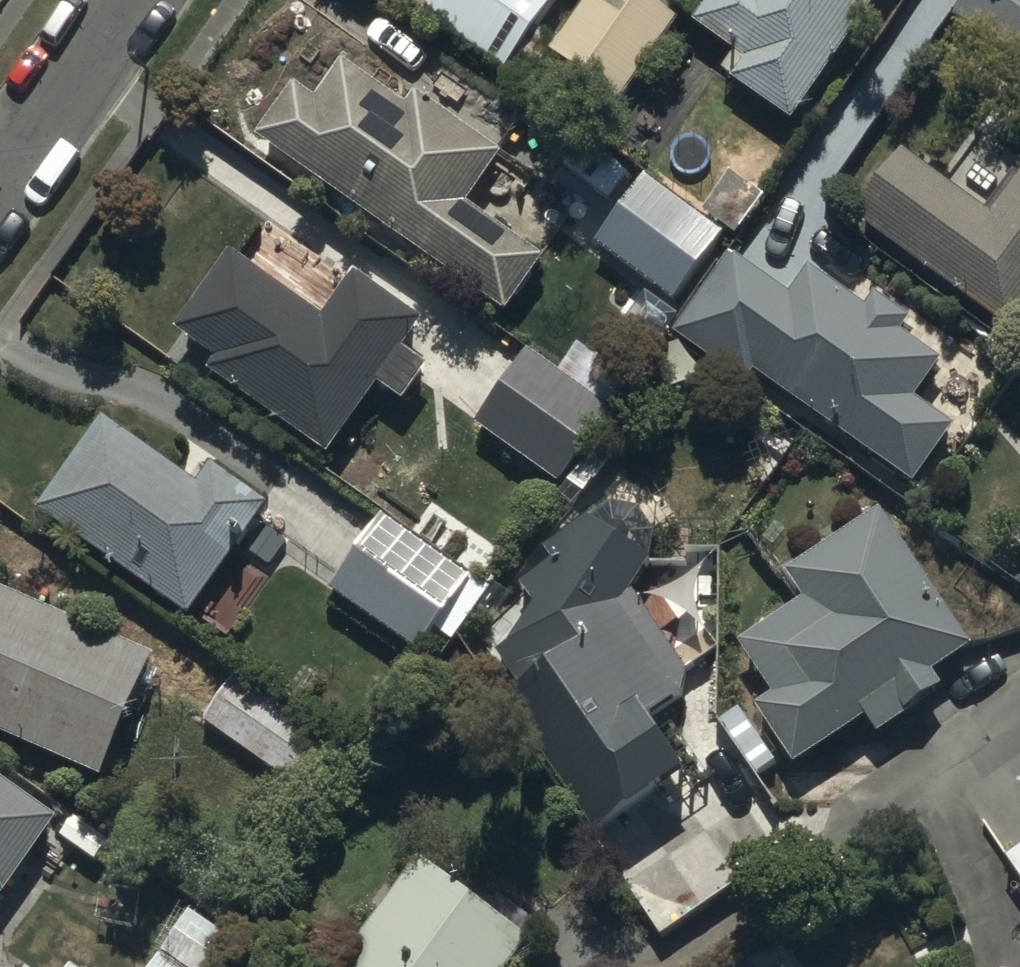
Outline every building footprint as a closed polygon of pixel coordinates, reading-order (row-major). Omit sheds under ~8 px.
[(424,9),(508,70),(559,0),(430,0),(424,9)] [(679,17),(654,0),(585,0),(538,73),(560,87),(572,69),(623,102),(679,17)] [(692,23),(735,52),(722,71),(796,121),(876,0),(708,0),(692,23)] [(955,13),(1019,56),(1019,0),(964,0),(955,13)] [(293,81),(256,133),(507,312),(546,258),(470,204),(504,156),(417,94),(410,105),(344,58),(316,97),(293,81)] [(1019,316),(1019,177),(991,218),(899,152),(853,218),(1011,329),(1019,316)] [(644,176),(599,245),(678,298),(724,229),(644,176)] [(747,384),(757,370),(917,484),(957,427),(916,397),(942,361),(902,333),(912,318),(876,293),(865,308),(810,269),(792,295),(728,250),(671,330),(747,384)] [(324,320),(231,251),(175,326),(218,358),(211,368),(328,456),(382,384),(404,401),(431,366),(404,346),(423,321),(359,273),(324,320)] [(615,409),(527,348),(475,422),(563,483),(615,409)] [(193,475),(105,415),(40,510),(192,615),(272,499),(213,459),(207,467),(201,463),(193,475)] [(882,510),(789,574),(807,599),(742,643),(776,693),(757,707),(797,766),(869,718),(879,734),(912,712),(910,709),(943,687),(934,673),(974,646),(882,510)] [(633,589),(653,556),(575,513),(516,583),(536,606),(511,645),(481,667),(602,832),(692,765),(656,716),(684,695),(689,670),(633,589)] [(385,516),(332,590),(420,654),(473,580),(385,516)] [(1012,536),(1019,546),(1019,529),(1012,536)] [(0,587),(0,731),(103,775),(156,653),(0,587)] [(345,753),(235,675),(202,722),(312,800),(345,753)] [(59,818),(0,776),(0,903),(59,818)] [(1008,857),(1019,876),(1019,849),(1008,857)] [(520,930),(529,918),(498,896),(490,908),(414,854),(333,966),(508,966),(529,937),(520,930)] [(234,940),(191,911),(153,966),(216,966),(234,940)]
